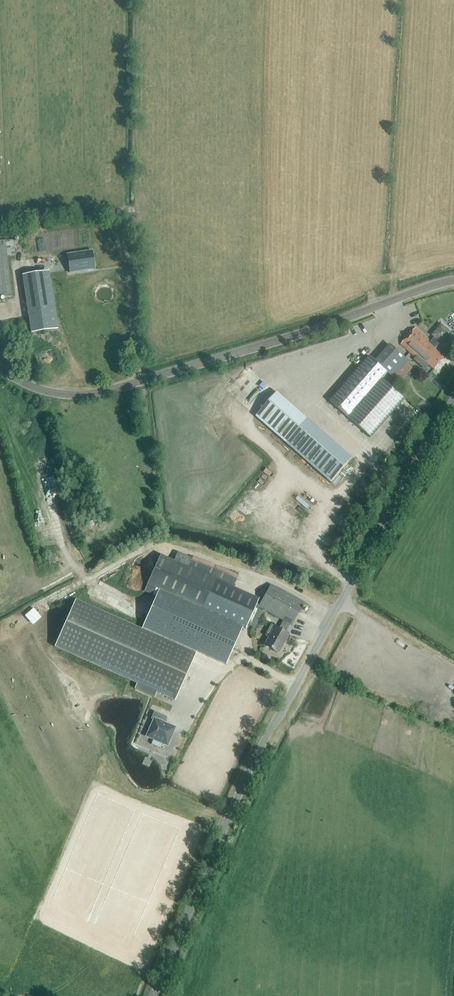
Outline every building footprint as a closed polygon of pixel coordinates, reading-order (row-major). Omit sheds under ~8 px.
[(75,245),(77,245),(77,236),(77,228),(61,227),(61,231),(46,231),(46,238),(53,238),(53,245),(59,245),(59,246),(75,247),(75,245)] [(13,239),(0,241),(0,297),(12,296),(7,256),(15,255),(13,239)] [(92,250),(67,254),(70,273),(94,269),(92,250)] [(31,332),(56,329),(48,273),(24,277),(31,332)] [(62,286),(62,289),(66,289),(66,279),(56,279),(56,286),(62,286)] [(435,337),(431,342),(416,328),(401,345),(419,360),(417,362),(424,369),(427,368),(429,366),(434,370),(445,358),(436,350),(438,348),(437,347),(441,342),(443,344),(451,334),(442,327),(434,336),(435,337)] [(350,419),(384,381),(382,379),(387,373),(395,380),(411,361),(391,344),(376,363),(370,357),(330,402),(350,419)] [(404,399),(384,381),(350,419),(371,438),(404,399)] [(286,443),(331,482),(353,458),(308,418),(278,392),(256,416),(286,443)] [(255,454),(244,466),(250,472),(261,459),(255,454)] [(356,510),(361,501),(350,495),(345,504),(356,510)] [(144,592),(155,597),(142,627),(196,651),(225,664),(242,626),(245,627),(247,624),(254,628),(261,613),(254,609),(259,599),(232,588),(188,569),(187,568),(160,556),(144,592)] [(258,607),(279,618),(283,621),(279,628),(275,625),(274,626),(271,624),(265,635),(268,637),(263,646),(277,654),(288,636),(284,633),(289,624),(291,625),(303,604),(270,585),(258,607)] [(196,651),(142,627),(141,631),(75,602),(54,647),(174,700),(196,651)] [(34,609),(25,617),(29,621),(37,614),(34,609)] [(151,744),(160,748),(162,743),(167,745),(174,729),(163,725),(166,718),(153,712),(150,720),(154,721),(147,737),(153,739),(151,744)]
